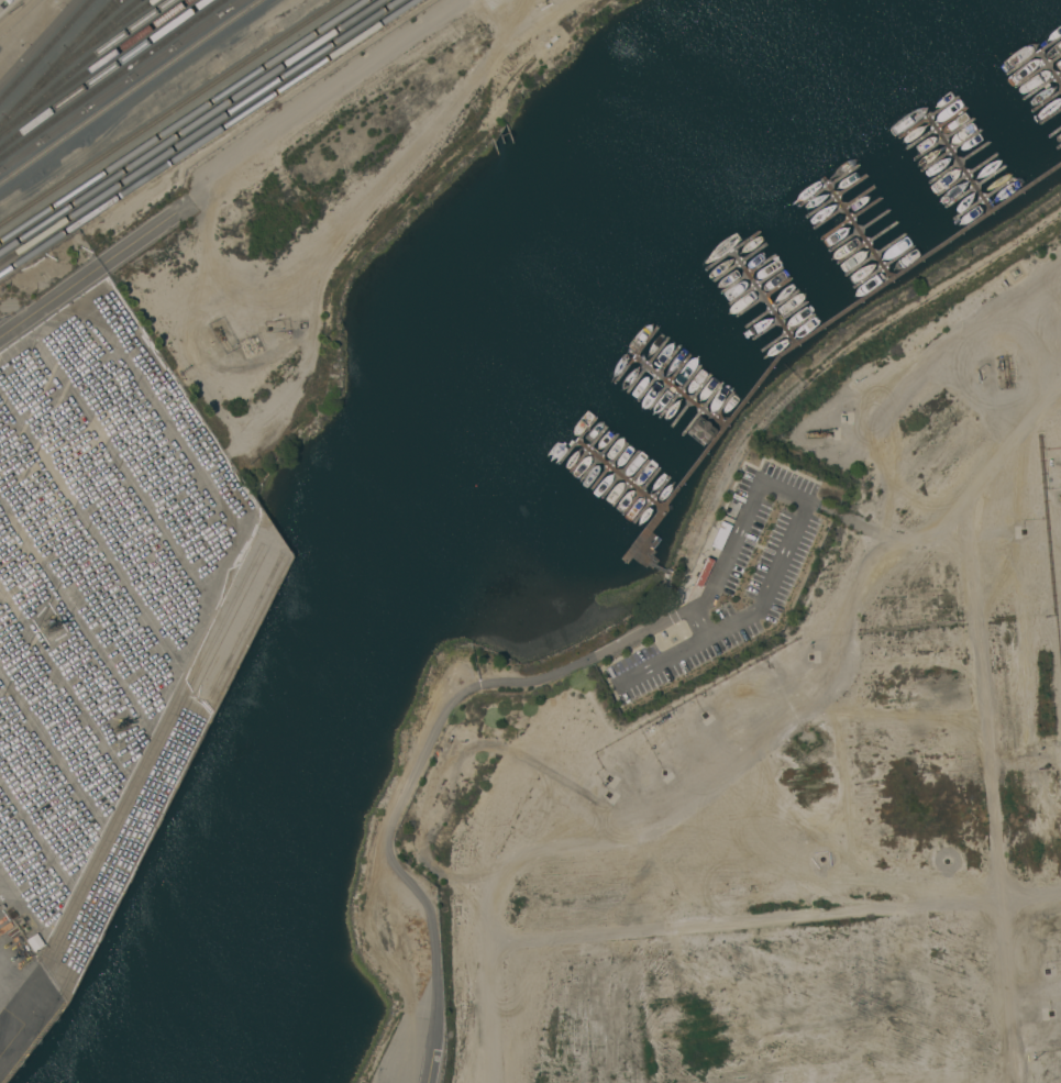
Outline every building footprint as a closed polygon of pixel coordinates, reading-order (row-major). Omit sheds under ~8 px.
[(717,431),(712,436),(714,438),(710,442),(709,441),(706,444),(701,441),(700,441),(692,434),(693,434),(687,430),(690,426),(695,420),(699,416),(717,431)] [(721,521),(731,526),(720,551),(710,546),(721,521)] [(35,933),(43,944),(33,952),(25,940),(35,933)]
